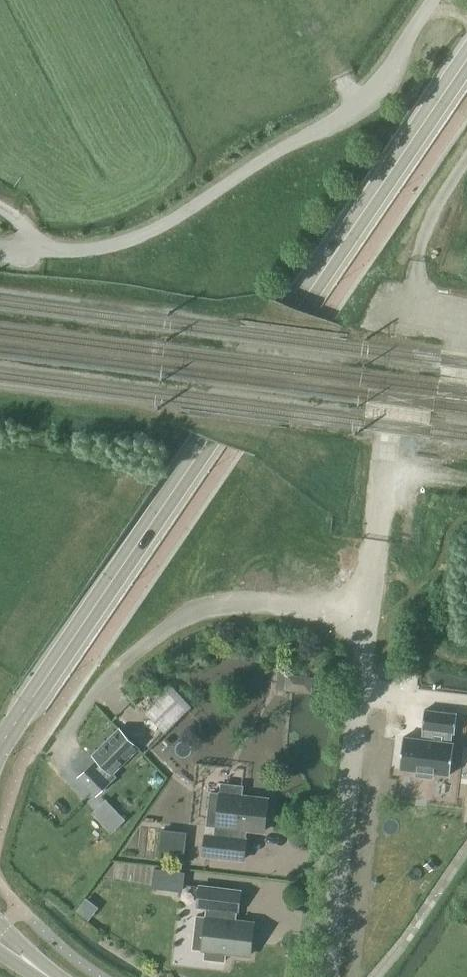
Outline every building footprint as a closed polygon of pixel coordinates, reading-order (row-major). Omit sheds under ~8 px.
[(312,691),(314,674),(287,672),(285,688),(312,691)] [(173,684),(146,711),(166,731),(193,704),(173,684)] [(454,733),(457,714),(424,710),(421,729),(423,729),(422,736),(422,738),(421,739),(403,737),(399,769),(416,771),(416,776),(432,778),(433,773),(450,775),(454,743),(450,743),(451,733),(454,733)] [(107,778),(138,747),(120,729),(94,754),(103,763),(97,768),(94,765),(80,778),(96,795),(111,781),(107,778)] [(457,765),(456,790),(466,791),(466,765),(457,765)] [(242,796),(243,786),(222,784),(220,794),(211,793),(207,825),(217,826),(216,836),(206,835),(204,855),(244,859),(246,839),(244,839),(245,829),(264,831),(265,818),(270,816),(271,806),(267,803),(267,799),(242,796)] [(125,820),(105,800),(92,813),(111,833),(125,820)] [(185,833),(162,830),(160,850),(183,853),(185,833)] [(183,874),(155,871),(153,887),(181,890),(183,874)] [(238,911),(240,891),(200,886),(198,906),(208,907),(207,917),(197,916),(193,949),(206,950),(205,959),(225,961),(226,953),(250,955),(254,923),(234,920),(235,910),(238,911)]
